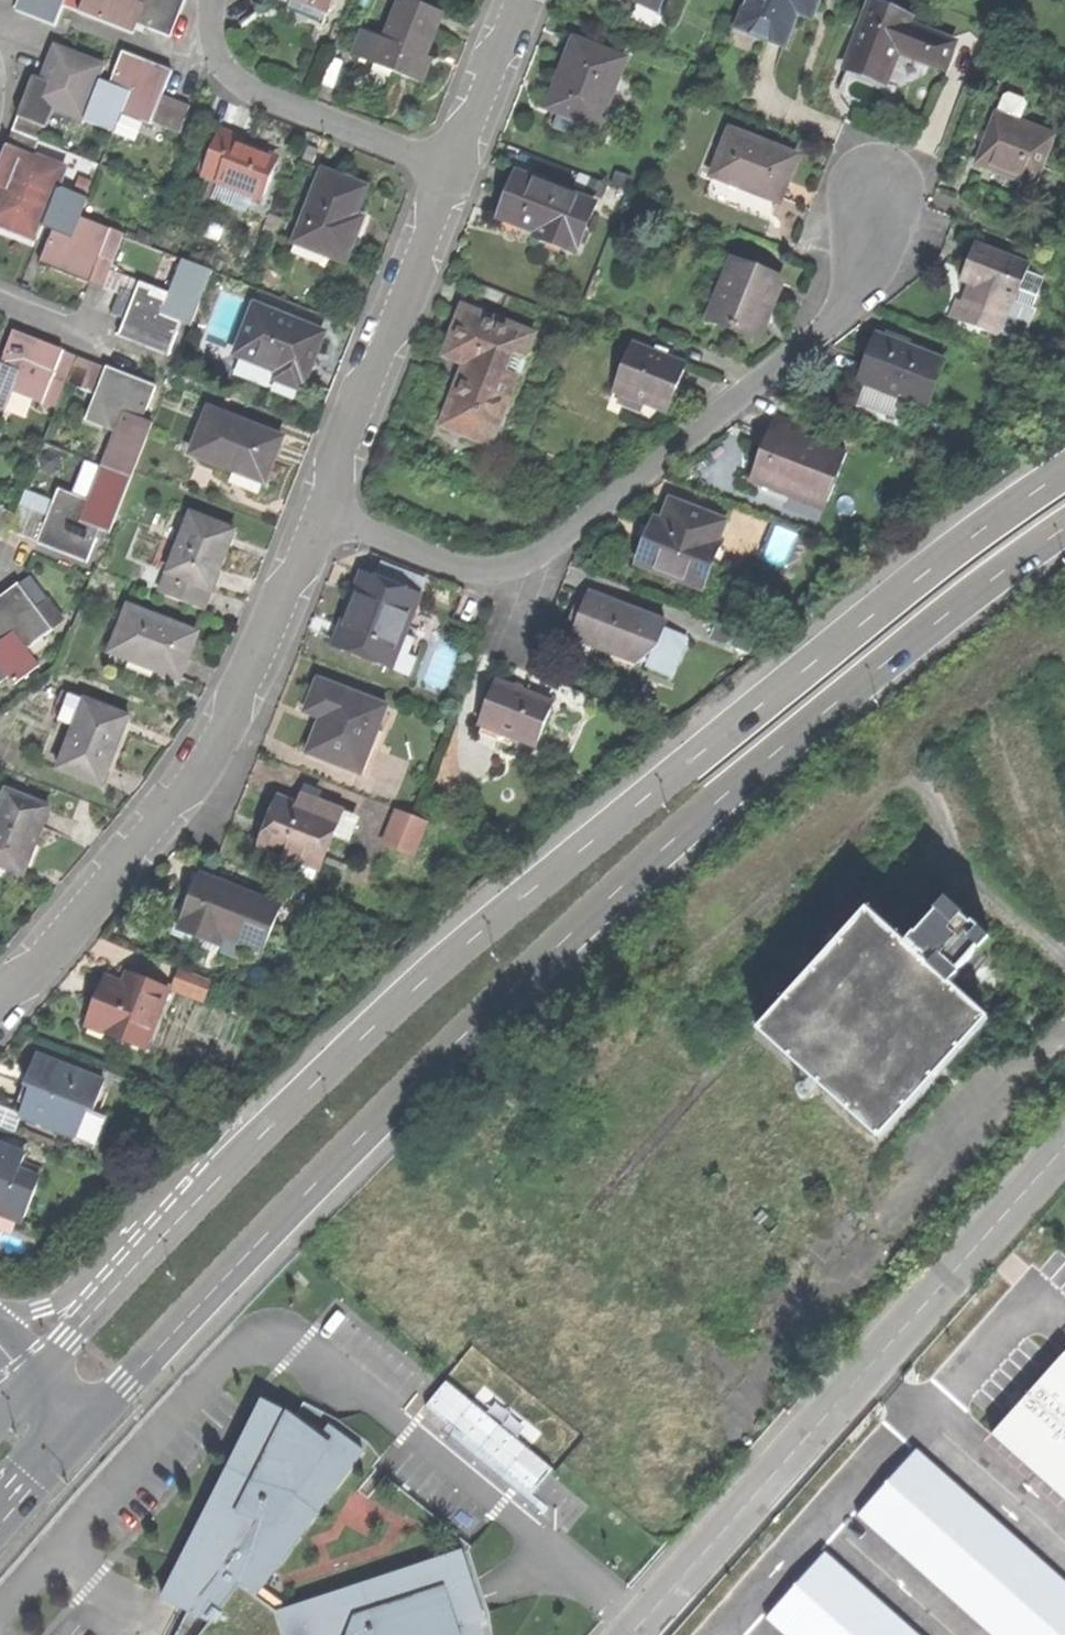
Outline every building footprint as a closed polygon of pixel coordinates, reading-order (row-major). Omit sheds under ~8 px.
[(17,0),(14,9),(56,24),(65,0),(17,0)] [(81,11),(136,31),(139,23),(172,35),(185,0),(85,0),(81,11)] [(330,9),(333,0),(305,0),(330,9)] [(413,0),(400,0),(386,39),(378,36),(369,59),(424,80),(430,63),(423,60),(432,36),(441,11),(413,0)] [(660,0),(636,0),(657,8),(660,0)] [(737,26),(786,45),(792,30),(803,1),(818,6),(820,0),(748,0),(737,26)] [(856,32),(843,67),(865,75),(885,82),(897,50),(945,67),(954,41),(908,24),(911,17),(875,4),(864,35),(856,32)] [(581,118),(599,125),(625,57),(573,37),(562,65),(556,79),(561,81),(551,107),(559,110),(581,118)] [(55,109),(85,121),(101,80),(106,66),(55,47),(43,80),(32,76),(26,93),(17,117),(43,127),(47,129),(55,109)] [(172,69),(124,51),(112,84),(101,80),(85,121),(115,132),(122,112),(152,124),(154,120),(163,94),(168,81),(172,69)] [(175,99),(163,94),(154,120),(166,124),(175,99)] [(189,104),(175,99),(166,124),(180,129),(189,104)] [(575,133),(581,118),(559,110),(553,125),(575,133)] [(988,166),(1035,183),(1054,131),(995,110),(976,161),(988,166)] [(17,117),(12,130),(38,140),(43,127),(17,117)] [(221,126),(203,175),(220,182),(221,178),(265,194),(278,159),(254,151),(235,144),(239,133),(221,126)] [(12,130),(6,146),(33,156),(38,140),(12,130)] [(795,155),(730,130),(713,174),(778,199),(787,174),(795,155)] [(6,146),(0,163),(0,187),(1,187),(0,190),(0,224),(39,238),(43,227),(59,185),(30,174),(36,157),(33,156),(6,146)] [(368,186),(324,169),(296,240),(346,260),(355,239),(348,236),(358,212),(368,186)] [(595,201),(515,171),(507,191),(498,215),(535,229),(533,236),(576,252),(595,201)] [(89,196),(59,185),(43,227),(53,230),(41,263),(64,271),(91,282),(101,255),(111,228),(82,217),(89,196)] [(126,233),(111,228),(101,255),(116,260),(126,233)] [(1030,262),(974,242),(967,263),(962,277),(966,278),(972,280),(965,299),(960,297),(953,316),(1001,333),(1013,298),(1017,299),(1028,269),(1030,262)] [(112,271),(116,260),(101,255),(91,282),(106,287),(112,271)] [(171,293),(140,282),(136,292),(126,319),(120,334),(146,344),(170,353),(182,320),(194,325),(215,269),(185,258),(171,293)] [(782,278),(731,258),(722,282),(729,284),(715,320),(759,336),(772,302),(782,278)] [(1044,275),(1028,269),(1017,299),(1013,298),(1001,333),(1025,341),(1037,304),(1034,303),(1044,275)] [(106,287),(121,293),(123,287),(136,292),(140,282),(112,271),(106,287)] [(966,278),(960,297),(965,299),(972,280),(966,278)] [(113,314),(126,319),(136,292),(123,287),(121,293),(113,314)] [(325,331),(255,304),(237,352),(275,367),(272,375),(300,386),(303,378),(307,379),(316,355),(325,331)] [(533,333),(463,307),(455,328),(445,354),(466,361),(442,425),(473,436),(480,416),(498,422),(515,375),(505,371),(513,351),(525,356),(533,333)] [(43,402),(53,377),(63,349),(38,340),(14,331),(1,364),(0,363),(0,408),(7,410),(14,391),(43,402)] [(860,379),(926,405),(945,360),(878,333),(869,356),(860,379)] [(615,391),(668,412),(678,387),(688,362),(635,341),(615,391)] [(53,377),(69,383),(79,355),(63,349),(53,377)] [(69,383),(85,389),(95,361),(79,355),(69,383)] [(85,389),(98,393),(108,366),(95,361),(85,389)] [(130,374),(108,366),(98,393),(88,420),(117,430),(104,465),(134,477),(155,422),(146,418),(158,385),(130,374)] [(60,409),(69,383),(53,377),(43,402),(60,409)] [(285,435),(211,407),(194,450),(268,479),(276,458),(285,435)] [(808,426),(775,413),(768,432),(771,433),(779,436),(773,453),(765,450),(762,458),(754,479),(792,493),(795,484),(828,497),(845,450),(804,435),(808,426)] [(771,433),(765,450),(773,453),(779,436),(771,433)] [(59,454),(49,450),(42,456),(44,468),(52,471),(61,465),(59,454)] [(61,488),(52,513),(41,542),(65,551),(90,560),(102,528),(113,532),(134,477),(104,465),(91,500),(61,488)] [(824,505),(828,497),(795,484),(792,493),(824,505)] [(32,488),(26,502),(51,512),(57,499),(32,488)] [(647,532),(637,562),(702,585),(711,561),(726,518),(669,499),(662,518),(653,515),(647,532)] [(20,501),(17,512),(10,530),(25,536),(36,507),(20,501)] [(3,507),(0,515),(0,537),(6,539),(10,530),(17,512),(3,507)] [(52,513),(36,507),(25,536),(41,542),(52,513)] [(237,527),(193,510),(171,567),(215,584),(225,558),(237,527)] [(730,568),(711,561),(702,585),(722,592),(730,568)] [(207,604),(215,584),(171,567),(163,587),(207,604)] [(338,645),(394,667),(411,623),(423,592),(367,570),(352,608),(338,645)] [(34,574),(22,583),(39,607),(52,597),(34,574)] [(0,600),(0,661),(13,678),(17,684),(43,664),(30,647),(55,628),(39,607),(22,583),(0,600)] [(647,612),(589,591),(581,614),(573,635),(631,656),(647,612)] [(197,629),(131,605),(111,661),(174,683),(178,672),(181,673),(189,651),(197,629)] [(671,620),(647,612),(631,656),(637,659),(662,645),(671,620)] [(422,628),(411,623),(394,667),(413,675),(420,657),(412,654),(422,628)] [(13,678),(0,661),(0,687),(13,678)] [(390,704),(322,679),(316,694),(310,712),(325,717),(312,752),(365,772),(375,745),(368,742),(375,723),(383,726),(390,704)] [(512,686),(497,680),(481,724),(538,745),(554,702),(512,686)] [(62,718),(78,724),(88,697),(65,689),(61,699),(68,702),(62,718)] [(133,713),(88,697),(78,724),(63,765),(108,782),(121,747),(133,713)] [(299,785),(293,802),(313,810),(317,800),(320,793),(299,785)] [(10,790),(0,816),(0,873),(25,882),(39,845),(53,807),(10,790)] [(272,848),(321,868),(333,836),(343,811),(317,800),(313,810),(293,802),(283,798),(274,820),(264,845),(272,848)] [(430,819),(399,808),(388,840),(418,851),(430,819)] [(357,816),(343,811),(333,836),(351,843),(354,835),(350,834),(357,816)] [(316,879),(321,868),(272,848),(267,859),(316,879)] [(188,899),(178,929),(210,940),(214,929),(267,948),(283,902),(237,886),(236,890),(217,883),(218,879),(198,872),(188,899)] [(763,1030),(882,1137),(990,1017),(952,983),(960,974),(968,981),(989,957),(981,950),(991,938),(976,924),(973,928),(960,916),(963,913),(947,898),(937,910),(940,913),(920,935),(917,933),(906,944),(870,911),(763,1030)] [(177,986),(209,998),(217,977),(185,965),(177,986)] [(107,1030),(149,1045),(171,985),(130,970),(126,981),(108,974),(100,993),(93,1015),(110,1021),(107,1030)] [(25,1112),(80,1132),(90,1104),(98,1107),(109,1077),(41,1052),(33,1072),(39,1074),(35,1085),(25,1112)] [(0,1140),(0,1209),(42,1226),(58,1181),(54,1180),(43,1177),(38,1175),(42,1160),(6,1148),(7,1143),(0,1140)] [(46,1167),(43,1177),(54,1180),(58,1171),(46,1167)] [(266,1398),(170,1595),(192,1613),(180,1634),(491,1634),(491,1618),(469,1549),(476,1545),(380,1467),(384,1453),(369,1438),(344,1417),(308,1401),(302,1414),(266,1398)] [(1017,1493),(890,1634),(1064,1634),(1064,1536),(1017,1493)] [(783,1572),(781,1574),(778,1571),(774,1575),(777,1578),(761,1596),(758,1593),(753,1599),(756,1602),(738,1622),(735,1619),(731,1624),(734,1627),(726,1634),(854,1634),(783,1572)]
